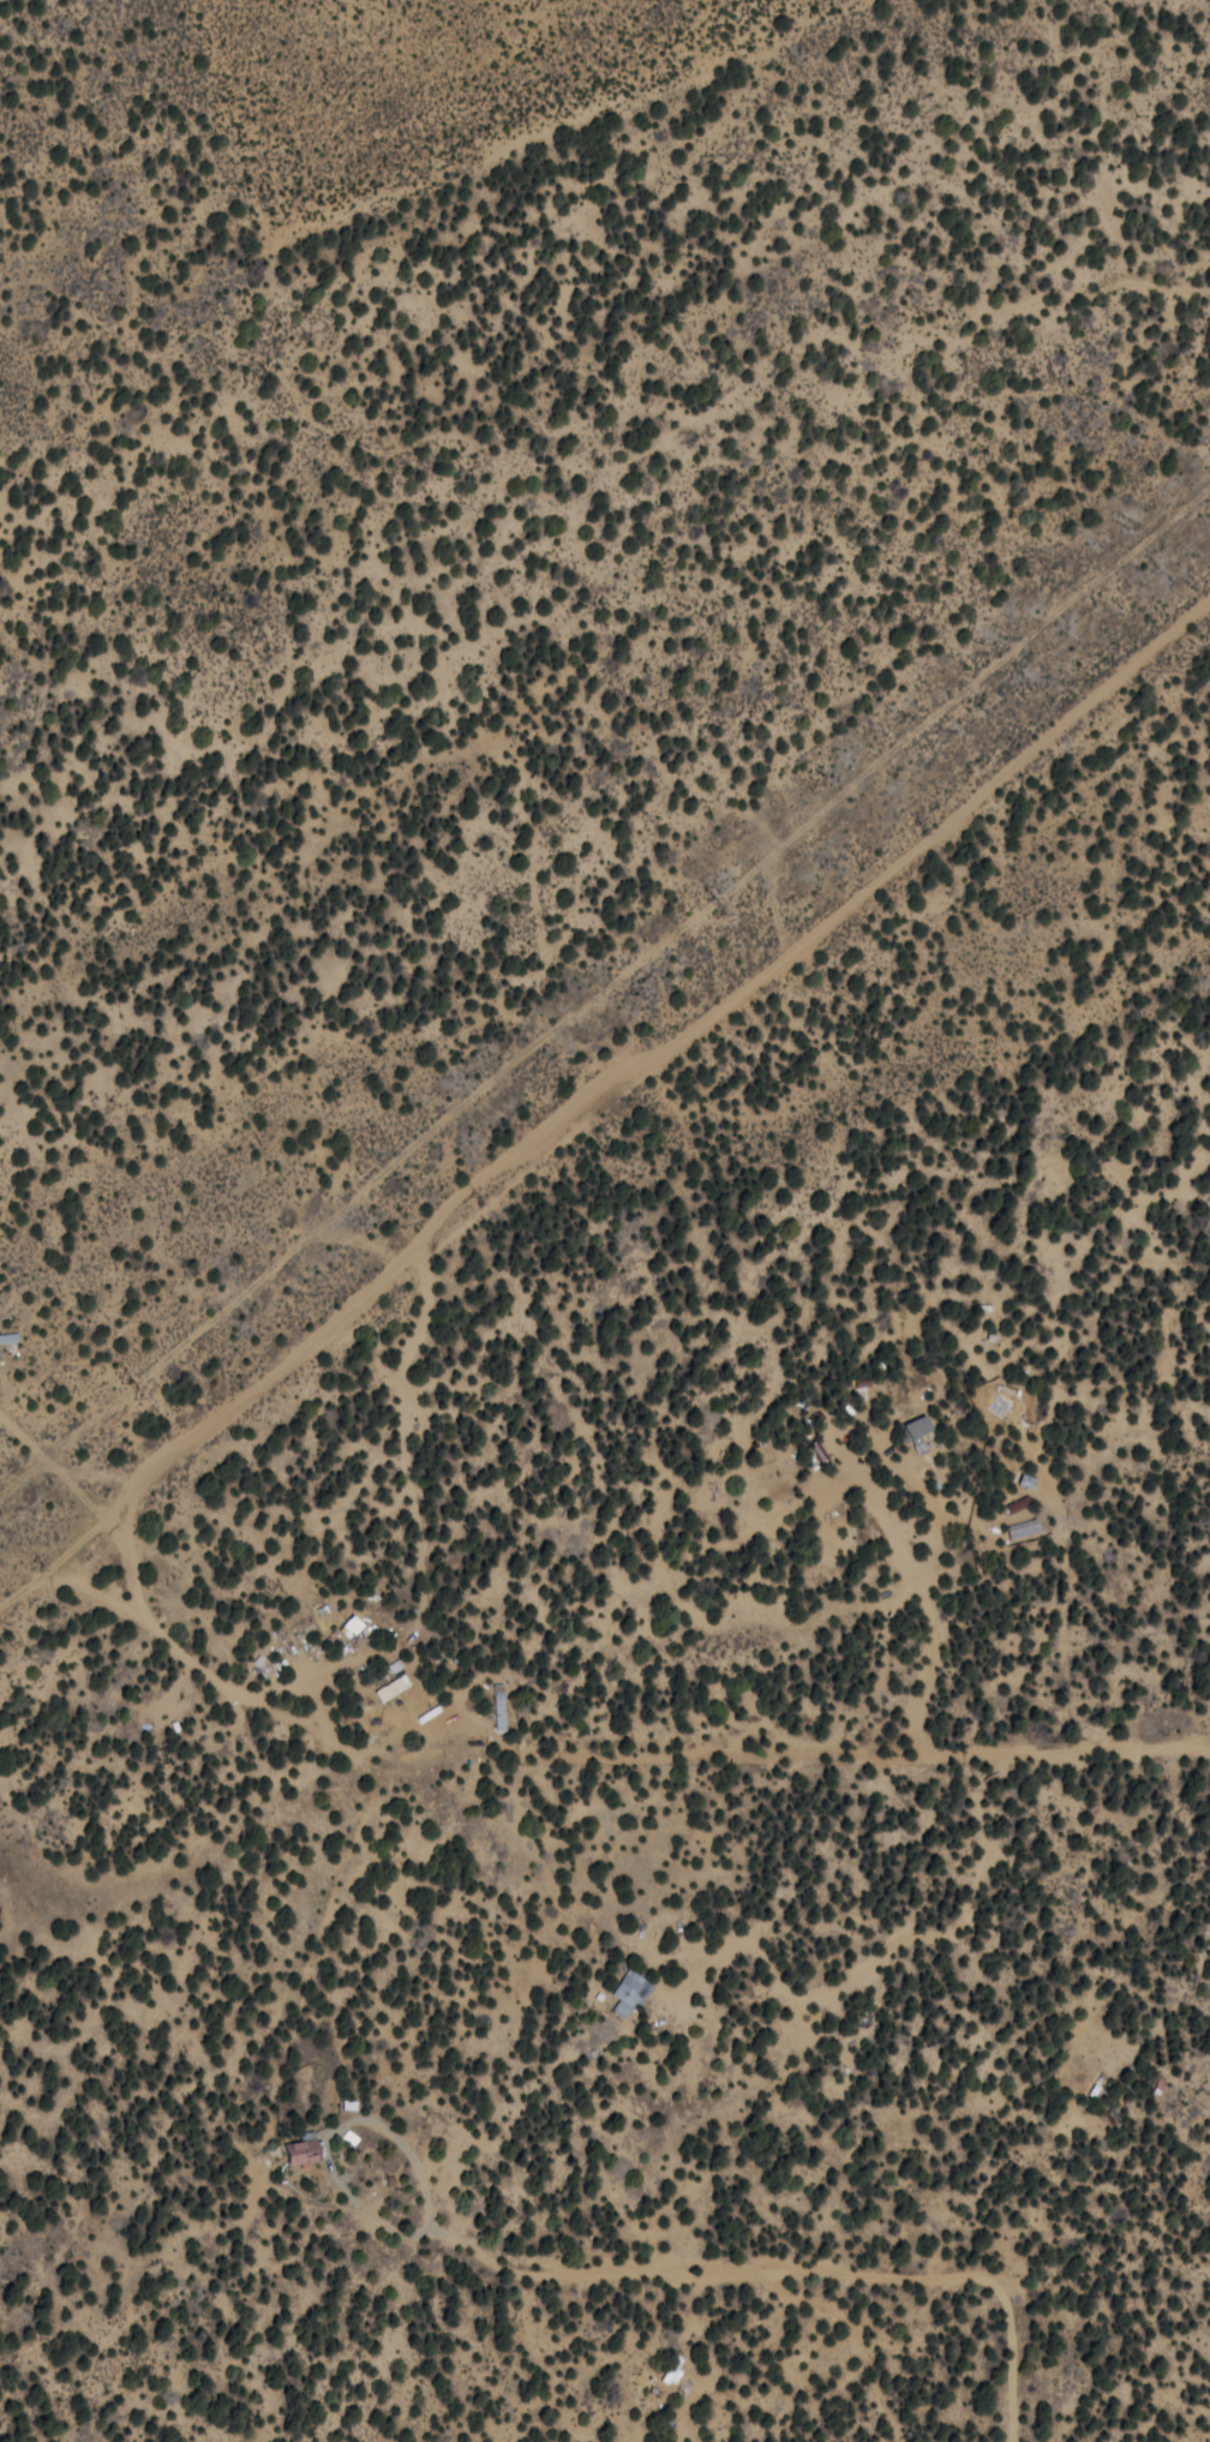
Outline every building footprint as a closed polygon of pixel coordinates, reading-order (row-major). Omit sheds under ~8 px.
[(18,1331),(0,1333),(0,1343),(19,1340),(18,1331)] [(925,1448),(920,1432),(932,1428),(927,1414),(905,1421),(915,1451),(925,1448)] [(823,1462),(831,1457),(818,1438),(810,1443),(823,1462)] [(1011,1513),(1031,1504),(1027,1495),(1006,1504),(1011,1513)] [(340,1629),(351,1638),(364,1623),(352,1614),(340,1629)] [(396,1677),(374,1690),(382,1702),(413,1683),(398,1658),(388,1664),(396,1677)] [(504,1683),(494,1683),(496,1730),(506,1730),(504,1683)] [(611,1993),(620,1998),(613,2007),(626,2017),(637,2001),(641,2004),(654,1985),(629,1967),(611,1993)] [(289,2165),(319,2160),(314,2130),(300,2132),(301,2140),(285,2143),(289,2165)] [(662,2378),(675,2385),(683,2369),(679,2367),(684,2357),(675,2353),(662,2378)]
